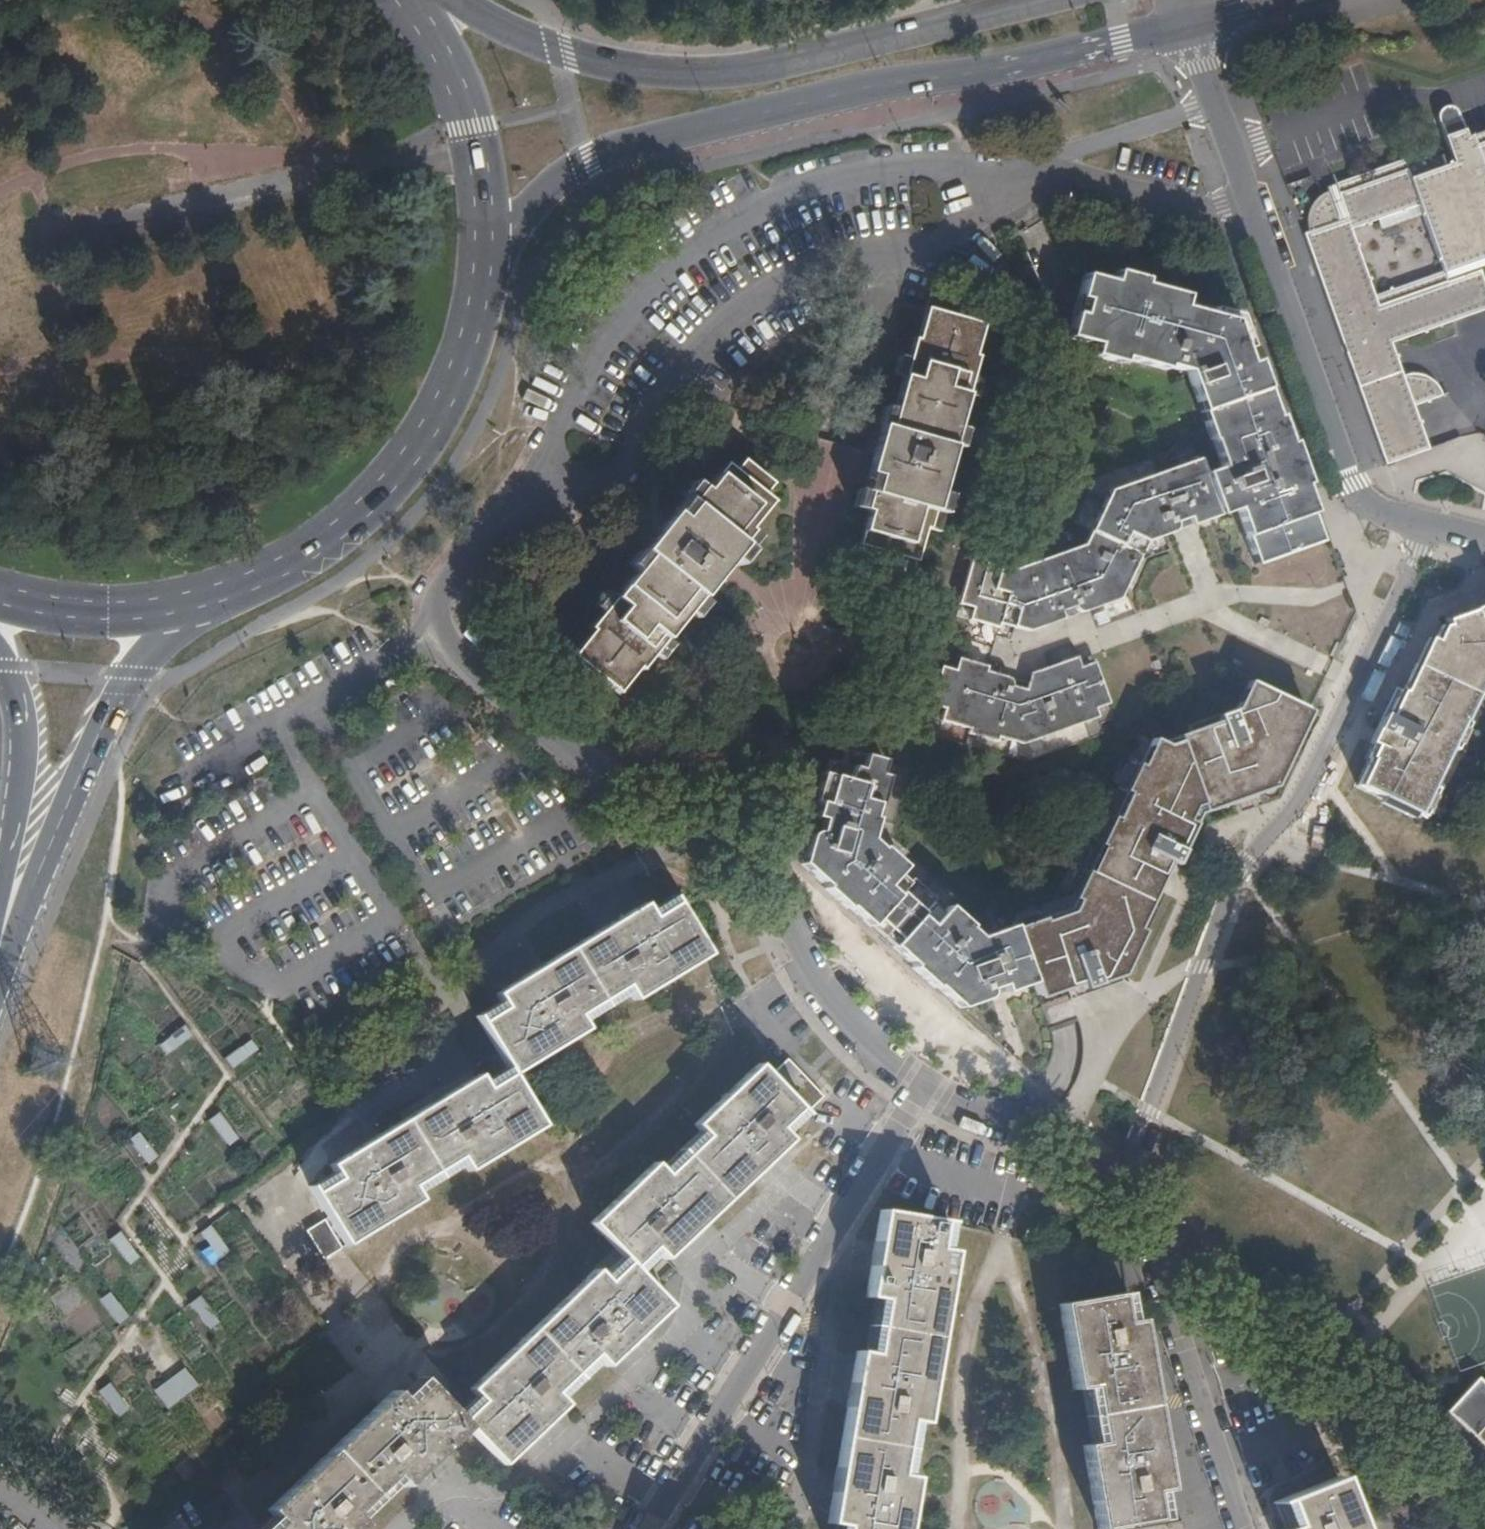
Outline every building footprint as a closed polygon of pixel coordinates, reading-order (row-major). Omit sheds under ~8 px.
[(1313,202),(1308,215),(1308,218),(1308,230),(1303,233),(1351,366),(1386,464),(1428,449),(1413,406),(1442,396),(1440,389),(1433,381),(1421,376),(1411,374),(1402,377),(1391,343),(1397,341),(1453,321),(1484,310),(1484,287),(1479,271),(1484,269),(1484,131),(1465,138),(1455,112),(1449,108),(1445,109),(1442,110),(1436,116),(1452,163),(1443,166),(1439,156),(1436,157),(1422,148),(1412,146),(1398,147),(1402,161),(1336,184),(1325,187),(1327,192),(1319,195),(1313,202)] [(1079,294),(1071,321),(1067,337),(1095,346),(1093,356),(1122,364),(1124,359),(1166,370),(1167,366),(1187,372),(1211,440),(1212,440),(1221,467),(1204,473),(1219,515),(1236,509),(1256,559),(1322,537),(1311,514),(1315,513),(1305,484),(1308,483),(1293,441),(1290,443),(1280,415),(1277,416),(1257,360),(1249,362),(1234,321),(1184,307),(1186,296),(1144,284),(1144,279),(1116,272),(1115,275),(1113,283),(1085,275),(1079,294)] [(939,313),(927,309),(917,339),(914,339),(889,427),(882,426),(868,473),(878,477),(863,530),(873,533),(867,561),(901,571),(909,544),(923,548),(977,357),(973,355),(982,324),(939,313)] [(1015,569),(982,560),(1054,622),(1063,619),(1060,611),(1074,607),(1076,610),(1083,611),(1120,599),(1146,541),(1172,532),(1176,528),(1176,522),(1188,518),(1192,525),(1219,515),(1204,473),(1199,458),(1109,490),(1084,544),(1015,569)] [(770,483),(742,461),(733,472),(724,465),(701,491),(698,489),(687,502),(690,506),(679,519),(671,514),(641,551),(647,556),(590,628),(591,631),(572,655),(616,692),(637,667),(640,669),(773,504),(762,494),(770,483)] [(982,560),(971,557),(958,604),(973,608),(969,619),(999,628),(1000,623),(1029,631),(1054,622),(982,560)] [(1384,716),(1378,731),(1383,734),(1377,746),(1371,758),(1373,759),(1359,786),(1417,815),(1467,715),(1483,684),(1484,683),(1484,607),(1473,611),(1474,614),(1446,624),(1447,627),(1441,629),(1435,643),(1428,640),(1403,690),(1389,719),(1384,716)] [(989,643),(990,627),(967,625),(966,642),(989,643)] [(940,666),(930,704),(944,708),(941,720),(969,728),(968,734),(996,741),(998,736),(1024,743),(1097,717),(1094,708),(1108,703),(1094,662),(1080,666),(1077,656),(1030,672),(1025,690),(1011,686),(1011,680),(1009,678),(986,672),(987,667),(958,659),(955,670),(940,666)] [(1070,1000),(1099,990),(1122,982),(1120,976),(1141,932),(1137,930),(1168,864),(1173,866),(1197,814),(1274,786),(1310,711),(1249,682),(1236,709),(1228,712),(1216,723),(1160,743),(1156,743),(1152,741),(1095,862),(1071,912),(1043,921),(1042,918),(1013,929),(1032,984),(1038,998),(1066,989),(1070,1000)] [(1004,993),(1029,985),(1032,984),(1013,929),(1013,926),(979,939),(967,929),(969,927),(947,907),(929,927),(918,916),(921,913),(899,893),(895,896),(886,886),(903,866),(880,846),(878,848),(869,840),(875,819),(872,817),(876,804),(879,804),(886,777),(880,775),(883,760),(823,744),(815,771),(820,772),(825,774),(817,802),(813,817),(820,819),(817,832),(809,833),(801,862),(801,865),(952,1001),(961,1008),(987,999),(988,990),(1002,986),(1004,993)] [(480,1023),(511,1075),(585,1030),(576,1016),(625,988),(633,1000),(707,955),(676,904),(652,919),(643,905),(612,924),(496,995),(503,1008),(480,1023)] [(180,1024),(158,1043),(169,1055),(191,1035),(180,1024)] [(249,1039),(223,1056),(230,1068),(256,1051),(249,1039)] [(822,1097),(787,1060),(772,1074),(807,1111),(822,1097)] [(298,1481),(267,1510),(278,1522),(271,1528),(358,1528),(361,1526),(351,1514),(391,1476),(402,1487),(466,1427),(502,1464),(565,1405),(554,1394),(594,1356),(605,1366),(667,1307),(631,1268),(652,1249),(663,1260),(789,1140),(779,1129),(798,1109),(756,1066),(694,1126),(704,1138),(664,1176),(653,1165),(590,1224),(626,1263),(605,1283),(594,1272),(558,1305),(469,1390),(480,1401),(459,1421),(424,1384),(403,1403),(392,1392),(298,1481)] [(542,1126),(511,1075),(486,1090),(478,1076),(433,1104),(330,1165),(338,1179),(314,1193),(345,1246),(419,1201),(411,1187),(458,1158),(467,1171),(542,1126)] [(209,1119),(226,1144),(236,1137),(219,1112),(209,1119)] [(146,1161),(156,1154),(139,1130),(128,1137),(146,1161)] [(940,1222),(881,1212),(866,1297),(882,1299),(873,1355),(857,1353),(845,1418),(828,1523),(843,1525),(843,1528),(904,1528),(907,1513),(913,1478),(897,1476),(906,1420),(922,1423),(936,1339),(951,1253),(935,1250),(940,1222)] [(321,1261),(341,1249),(323,1220),(304,1233),(321,1261)] [(215,1258),(228,1251),(214,1222),(201,1229),(215,1258)] [(120,1229),(110,1235),(124,1263),(135,1258),(120,1229)] [(1063,1275),(1110,1274),(1109,1252),(1063,1253),(1063,1275)] [(116,1322),(126,1315),(108,1291),(98,1298),(116,1322)] [(198,1294),(189,1301),(206,1326),(215,1319),(198,1294)] [(1118,1296),(1058,1305),(1073,1391),(1088,1388),(1098,1443),(1082,1447),(1097,1528),(1106,1528),(1157,1522),(1152,1494),(1168,1491),(1139,1321),(1123,1323),(1118,1296)] [(1474,1381),(1429,1431),(1484,1481),(1484,1390),(1474,1381)] [(99,1391),(117,1415),(126,1408),(108,1384),(99,1391)] [(1290,1528),(1287,1528),(1358,1528),(1339,1480),(1279,1503),(1290,1528)]
